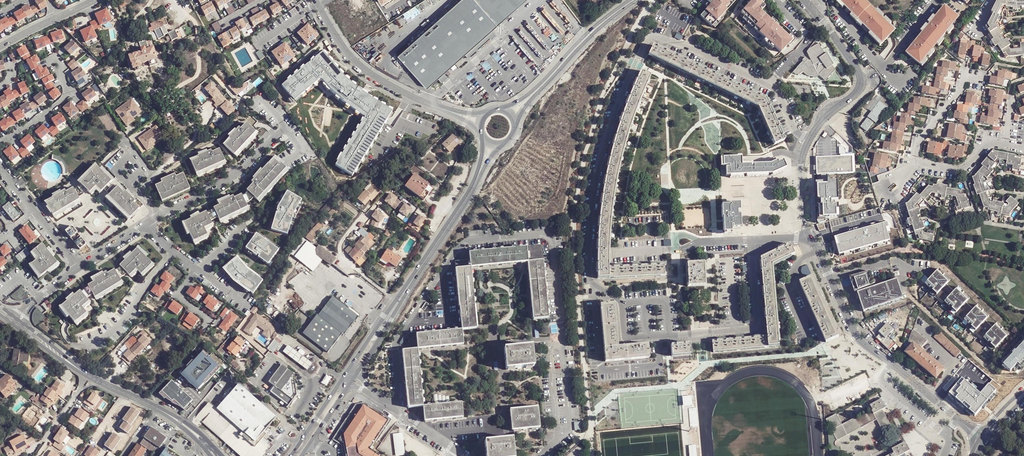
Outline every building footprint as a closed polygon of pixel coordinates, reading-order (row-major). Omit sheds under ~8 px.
[(37,13),(46,8),(42,0),(38,0),(35,2),(37,5),(33,7),(37,13)] [(275,0),(271,0),(274,5),(269,8),(274,15),(281,11),(275,0)] [(497,25),(475,0),(459,0),(397,55),(426,87),(497,25)] [(497,25),(525,0),(475,0),(497,25)] [(700,16),(712,26),(735,0),(713,0),(700,16)] [(760,0),(753,0),(744,9),(751,16),(759,8),(763,3),(760,0)] [(839,0),(845,6),(847,8),(850,11),(852,14),(853,13),(858,19),(870,8),(864,2),(865,2),(864,0),(839,0)] [(992,10),(994,12),(987,25),(991,32),(989,33),(992,40),(991,40),(994,46),(996,45),(999,49),(1001,49),(1006,56),(1009,55),(1021,55),(1022,56),(1023,56),(1023,41),(1021,41),(1022,43),(1017,43),(1017,47),(1011,47),(1010,40),(1001,27),(1003,25),(1000,23),(1004,17),(1002,16),(1005,10),(1016,9),(1016,12),(1022,11),(1022,9),(1023,9),(1023,0),(997,0),(992,10)] [(211,2),(209,3),(202,7),(201,8),(205,16),(215,10),(211,2)] [(665,6),(659,15),(664,17),(671,6),(669,4),(667,7),(665,6)] [(26,18),(27,18),(37,13),(33,7),(30,9),(28,5),(21,9),(22,10),(26,18)] [(257,7),(254,9),(261,22),(269,18),(265,10),(260,13),(257,7)] [(923,34),(918,39),(930,49),(935,44),(936,44),(950,26),(949,26),(954,20),(950,17),(953,14),(944,7),(937,16),(937,15),(934,18),(929,24),(927,27),(925,30),(922,33),(923,34)] [(92,26),(81,31),(87,42),(98,36),(94,29),(102,25),(101,24),(112,19),(106,8),(95,13),(98,18),(90,22),(92,26)] [(794,39),(759,8),(751,16),(759,23),(756,25),(761,30),(759,32),(782,52),(794,39)] [(870,8),(858,19),(863,24),(863,25),(865,27),(868,30),(870,33),(876,38),(877,38),(882,43),(889,36),(893,32),(888,27),(889,26),(875,12),(875,13),(870,8)] [(261,22),(254,9),(250,11),(254,17),(249,19),(253,27),(261,22)] [(11,18),(14,24),(26,18),(22,10),(14,14),(15,16),(11,18)] [(852,14),(850,16),(855,21),(858,19),(853,13),(852,14)] [(77,27),(87,23),(85,15),(74,19),(77,27)] [(2,31),(14,24),(11,18),(7,20),(6,18),(0,22),(0,27),(2,31)] [(245,18),(235,23),(239,31),(246,27),(245,25),(248,24),(245,18)] [(149,29),(150,33),(164,27),(163,23),(159,25),(158,22),(151,25),(152,28),(149,29)] [(307,25),(297,34),(307,45),(317,36),(307,25)] [(164,27),(150,33),(151,36),(154,41),(158,39),(158,40),(164,37),(164,36),(168,34),(164,27)] [(235,27),(225,33),(229,39),(232,37),(233,39),(240,36),(235,27)] [(48,36),(51,44),(65,39),(62,30),(52,34),(52,35),(48,36)] [(175,31),(168,34),(171,42),(178,39),(175,31)] [(229,39),(225,33),(224,34),(217,37),(223,48),(231,43),(229,39)] [(139,43),(142,52),(151,49),(150,46),(151,45),(149,40),(148,40),(147,37),(146,34),(142,36),(144,41),(139,43)] [(51,44),(48,36),(44,38),(35,41),(38,50),(47,47),(46,45),(51,44)] [(882,43),(877,38),(876,38),(874,40),(879,46),(882,43)] [(906,54),(918,64),(923,58),(924,58),(926,56),(931,50),(930,49),(918,39),(913,45),(913,44),(912,45),(910,48),(911,48),(906,54)] [(65,49),(72,55),(80,47),(73,41),(65,49)] [(271,52),(281,66),(295,56),(284,43),(271,52)] [(803,63),(792,72),(794,76),(796,75),(797,76),(802,73),(806,75),(808,76),(813,77),(816,76),(819,75),(825,81),(836,72),(833,67),(834,66),(827,54),(826,55),(820,49),(822,47),(820,44),(810,50),(809,48),(806,53),(810,62),(808,63),(807,61),(804,58),(802,62),(803,63)] [(653,45),(648,55),(757,108),(774,145),(784,140),(781,132),(771,110),(766,99),(753,93),(735,84),(717,75),(698,66),(680,57),(662,49),(653,45)] [(981,67),(983,67),(985,57),(986,49),(974,46),(967,45),(967,47),(960,45),(958,56),(965,57),(966,50),(973,52),(972,58),(982,61),(981,67)] [(24,57),(26,60),(32,57),(25,46),(18,50),(22,58),(24,57)] [(156,59),(153,49),(151,49),(142,52),(136,54),(136,55),(130,57),(134,69),(135,69),(136,71),(140,69),(140,67),(141,67),(140,65),(148,62),(150,67),(157,64),(156,59)] [(264,57),(260,50),(255,53),(260,60),(264,57)] [(351,176),(391,112),(369,98),(352,84),(338,71),(323,52),(282,85),(294,100),(319,79),(332,93),(347,105),(364,118),(335,166),(351,176)] [(28,61),(33,71),(36,69),(39,67),(37,64),(41,62),(37,56),(28,61)] [(924,58),(923,58),(918,64),(921,66),(926,60),(924,58)] [(69,64),(71,67),(77,62),(75,59),(69,64)] [(71,67),(74,70),(80,65),(77,62),(71,67)] [(955,70),(955,69),(956,65),(942,63),(941,70),(937,69),(934,89),(932,91),(922,89),(921,95),(934,97),(935,94),(938,95),(939,92),(943,93),(944,84),(942,84),(943,78),(947,78),(948,72),(954,73),(955,70)] [(41,79),(50,74),(46,67),(43,69),(42,66),(39,67),(36,69),(41,79)] [(83,67),(73,73),(78,80),(87,75),(83,67)] [(598,278),(609,277),(608,267),(608,263),(608,253),(609,238),(610,226),(611,215),(612,205),(614,191),(616,181),(618,170),(621,159),(624,148),(628,133),(631,124),(636,111),(651,76),(640,71),(635,82),(628,100),(621,118),(615,138),(609,159),(605,178),(605,209),(599,220),(598,243),(597,267),(598,278)] [(1003,80),(1011,82),(1012,74),(998,72),(997,75),(995,74),(994,78),(1003,80)] [(46,85),(49,89),(54,85),(52,81),(55,80),(52,75),(43,80),(46,85)] [(1003,80),(994,78),(987,77),(986,82),(990,82),(989,86),(1002,89),(1003,80)] [(17,91),(20,98),(30,93),(26,83),(19,86),(21,90),(17,91)] [(211,83),(205,89),(214,98),(213,99),(216,103),(223,97),(211,83)] [(237,95),(241,92),(232,83),(228,86),(237,95)] [(54,85),(49,89),(51,92),(50,93),(55,100),(62,95),(54,85)] [(83,94),(88,101),(97,96),(93,88),(83,94)] [(7,96),(11,103),(20,98),(17,91),(13,93),(11,90),(5,94),(7,96)] [(1001,102),(1005,103),(1006,98),(1002,98),(1002,94),(989,91),(988,98),(991,98),(986,119),(980,118),(979,126),(992,128),(993,124),(996,124),(998,114),(995,113),(997,108),(1000,108),(1001,102)] [(36,100),(33,102),(37,108),(48,99),(42,92),(34,98),(36,100)] [(11,103),(7,96),(0,100),(0,109),(0,110),(4,107),(5,109),(12,104),(11,103)] [(216,103),(214,105),(217,108),(220,106),(222,104),(223,106),(221,108),(229,116),(235,110),(223,97),(216,103)] [(876,121),(890,103),(882,97),(868,116),(876,121)] [(977,99),(973,98),(973,99),(966,98),(964,107),(958,106),(957,113),(954,112),(953,119),(960,120),(959,124),(966,126),(967,121),(963,121),(965,115),(967,116),(968,108),(972,109),(973,105),(976,106),(977,99)] [(121,117),(128,126),(135,120),(134,118),(138,115),(136,112),(140,108),(133,99),(117,110),(120,115),(121,114),(123,115),(121,117)] [(908,105),(907,115),(915,116),(915,114),(918,114),(919,108),(929,109),(930,105),(926,104),(927,101),(914,99),(912,106),(908,105)] [(63,107),(71,117),(79,111),(71,101),(63,107)] [(29,102),(21,107),(22,109),(25,115),(37,108),(33,102),(30,104),(29,102)] [(81,102),(77,105),(82,111),(86,109),(81,102)] [(1023,116),(1023,108),(1015,111),(1017,115),(1019,114),(1020,117),(1023,116)] [(11,118),(15,123),(26,117),(25,115),(22,109),(13,114),(14,116),(11,118)] [(52,127),(57,134),(60,131),(57,127),(67,120),(62,113),(52,119),(56,124),(52,127)] [(910,126),(911,120),(909,119),(905,114),(901,113),(899,124),(894,123),(890,144),(884,142),(883,150),(895,152),(896,149),(899,150),(902,139),(899,138),(900,131),(903,132),(905,125),(910,126)] [(867,131),(873,122),(866,117),(860,126),(867,131)] [(0,124),(0,126),(3,130),(4,132),(15,123),(11,118),(8,120),(6,119),(0,124)] [(429,129),(438,126),(435,119),(426,122),(429,129)] [(226,146),(236,155),(257,132),(247,123),(241,129),(240,128),(230,139),(232,140),(226,146)] [(36,132),(42,139),(50,132),(54,136),(57,134),(52,127),(49,130),(44,125),(36,132)] [(945,139),(950,140),(959,141),(962,127),(948,125),(948,128),(945,128),(944,134),(947,135),(945,139)] [(154,146),(152,143),(164,135),(157,126),(140,138),(148,150),(154,146)] [(22,149),(27,155),(30,152),(27,149),(36,142),(30,135),(21,142),(25,146),(22,149)] [(152,143),(154,146),(166,137),(164,135),(152,143)] [(445,150),(457,142),(453,136),(442,144),(445,150)] [(960,158),(962,152),(963,149),(957,148),(959,141),(950,140),(950,144),(947,142),(946,142),(943,142),(942,145),(928,143),(927,145),(925,145),(923,152),(940,155),(941,152),(948,153),(947,157),(954,158),(954,157),(960,158)] [(5,152),(12,161),(20,156),(12,146),(5,152)] [(192,162),(197,174),(226,161),(220,149),(213,152),(212,150),(198,156),(199,158),(192,162)] [(982,164),(980,165),(982,166),(974,177),(971,178),(974,185),(973,186),(976,196),(978,195),(983,207),(983,209),(990,211),(990,214),(996,215),(996,218),(1000,218),(1000,215),(1009,216),(1009,214),(1017,204),(1010,197),(1005,202),(1003,202),(1002,203),(993,201),(993,198),(991,198),(989,191),(991,191),(989,187),(987,188),(985,182),(986,181),(985,179),(990,173),(992,175),(994,172),(998,165),(1005,165),(1005,169),(1012,170),(1011,172),(1018,173),(1019,170),(1023,171),(1023,158),(991,152),(982,164)] [(875,154),(874,161),(872,168),(885,170),(886,167),(889,168),(891,160),(887,159),(888,156),(875,154)] [(56,155),(54,155),(54,159),(56,160),(59,161),(61,163),(63,165),(64,167),(64,169),(65,172),(64,174),(68,174),(69,174),(68,169),(68,167),(67,165),(65,162),(63,159),(60,157),(57,156),(56,155)] [(741,155),(722,156),(723,165),(725,164),(725,174),(729,174),(729,176),(772,175),(783,170),(782,168),(786,166),(783,158),(777,161),(776,159),(769,162),(752,163),(752,161),(741,161),(741,155)] [(817,171),(814,171),(814,176),(821,175),(827,175),(853,174),(853,157),(816,158),(817,171)] [(246,194),(250,199),(254,196),(258,200),(287,168),(282,163),(281,164),(276,160),(271,165),(269,164),(252,182),(254,183),(248,190),(249,192),(246,194)] [(98,166),(81,183),(82,184),(89,191),(91,193),(97,187),(102,192),(105,189),(111,183),(113,181),(98,166)] [(156,186),(162,199),(168,196),(169,199),(178,195),(177,192),(182,190),(190,186),(184,174),(177,177),(176,174),(165,179),(166,182),(163,183),(156,186)] [(424,200),(432,189),(414,174),(405,186),(424,200)] [(827,175),(821,175),(822,183),(815,183),(816,207),(819,207),(819,220),(826,220),(830,220),(830,218),(837,218),(837,211),(839,211),(839,205),(836,205),(835,201),(839,201),(838,182),(828,183),(827,179),(827,175)] [(105,189),(110,195),(117,189),(111,183),(105,189)] [(89,191),(82,184),(79,187),(75,189),(80,198),(85,195),(89,191)] [(365,190),(358,198),(365,204),(370,199),(372,196),(374,198),(380,191),(373,184),(367,191),(365,190)] [(905,221),(908,227),(909,227),(911,233),(914,232),(916,240),(919,240),(932,243),(935,232),(930,231),(929,234),(923,233),(922,230),(924,229),(918,209),(920,209),(919,206),(924,201),(926,204),(930,200),(927,197),(930,193),(935,194),(934,197),(941,198),(940,201),(943,202),(944,199),(949,200),(950,197),(955,198),(956,201),(953,202),(955,209),(953,209),(954,212),(969,208),(966,198),(964,198),(962,191),(959,191),(946,189),(947,186),(937,184),(936,186),(928,184),(928,187),(919,196),(916,194),(907,204),(905,205),(907,213),(905,214),(907,220),(905,221)] [(110,195),(109,196),(131,218),(140,209),(135,203),(136,201),(126,191),(124,192),(118,187),(117,189),(110,195)] [(47,204),(54,215),(81,200),(80,198),(75,189),(74,188),(67,192),(66,190),(53,198),(54,200),(47,204)] [(288,192),(279,207),(278,211),(279,211),(279,213),(277,213),(272,230),(288,235),(295,214),(296,212),(294,211),(296,208),(298,209),(303,200),(288,192)] [(397,198),(390,193),(386,198),(393,203),(397,198)] [(219,217),(221,221),(249,207),(246,201),(250,199),(246,194),(243,196),(243,194),(235,198),(234,196),(221,202),(222,204),(215,208),(215,209),(219,217)] [(3,208),(9,214),(15,209),(10,202),(3,208)] [(492,203),(487,207),(490,211),(495,207),(492,203)] [(731,232),(731,229),(738,228),(737,203),(727,204),(727,205),(723,205),(723,210),(721,210),(721,217),(722,217),(723,232),(731,232)] [(405,204),(399,211),(407,217),(412,209),(405,204)] [(9,214),(14,221),(21,216),(15,209),(9,214)] [(212,221),(219,217),(215,209),(208,213),(212,221)] [(377,210),(372,216),(379,222),(384,217),(377,210)] [(205,228),(213,224),(212,221),(208,213),(207,211),(185,222),(195,242),(209,235),(205,228)] [(420,215),(414,223),(419,227),(425,220),(420,215)] [(379,222),(374,218),(371,225),(377,227),(379,222)] [(889,227),(887,222),(834,238),(839,256),(890,241),(888,233),(886,228),(889,227)] [(824,223),(820,225),(817,226),(820,232),(826,230),(824,223)] [(20,231),(26,238),(26,237),(32,232),(27,226),(20,231)] [(73,226),(66,231),(74,241),(80,235),(73,226)] [(306,238),(312,241),(314,238),(314,237),(316,233),(319,228),(315,226),(312,229),(311,230),(309,234),(308,234),(306,238)] [(26,237),(32,244),(38,238),(33,232),(32,232),(26,237)] [(259,257),(269,264),(280,250),(257,234),(247,248),(257,256),(259,254),(260,256),(259,257)] [(80,235),(74,241),(81,250),(88,244),(80,235)] [(296,257),(306,265),(315,254),(323,259),(331,265),(332,263),(336,259),(326,250),(319,245),(316,248),(307,242),(296,257)] [(59,263),(43,244),(33,252),(39,259),(32,265),(42,277),(59,263)] [(356,246),(353,250),(357,254),(355,255),(358,257),(359,256),(361,257),(365,254),(363,252),(368,249),(363,244),(360,248),(359,249),(356,246)] [(768,337),(769,347),(780,346),(773,265),(795,254),(790,244),(782,249),(761,259),(762,265),(764,289),(766,313),(767,331),(768,337)] [(0,250),(6,257),(12,251),(7,245),(0,250)] [(470,265),(528,260),(526,245),(516,246),(499,247),(478,249),(469,250),(470,257),(470,265)] [(128,273),(130,275),(137,269),(142,274),(153,263),(138,248),(121,265),(122,266),(128,273)] [(388,262),(387,264),(395,269),(401,259),(387,249),(382,257),(388,262)] [(357,254),(353,250),(348,254),(355,262),(361,257),(359,256),(358,257),(355,255),(357,254)] [(315,254),(306,265),(314,271),(323,259),(315,254)] [(224,267),(235,280),(254,294),(264,281),(248,269),(237,256),(224,267)] [(8,263),(4,257),(0,260),(0,259),(0,269),(8,263)] [(355,262),(360,266),(365,261),(361,257),(355,262)] [(386,265),(387,264),(388,262),(382,257),(379,260),(386,265)] [(455,266),(470,265),(470,257),(455,258),(455,266)] [(542,259),(528,260),(532,318),(547,316),(546,306),(545,288),(543,268),(542,259)] [(686,263),(687,287),(704,286),(703,263),(686,263)] [(475,326),(470,265),(455,266),(456,276),(458,295),(459,314),(460,328),(475,326)] [(608,267),(609,277),(609,278),(664,276),(664,265),(608,267)] [(119,269),(116,271),(121,278),(125,276),(128,273),(122,266),(119,269)] [(94,294),(96,297),(123,281),(121,278),(116,271),(116,269),(108,274),(107,272),(95,279),(96,281),(89,285),(90,287),(94,294)] [(939,269),(925,284),(930,289),(932,287),(934,289),(932,291),(936,295),(948,282),(942,277),(944,275),(939,269)] [(162,284),(169,289),(172,286),(170,285),(175,278),(166,272),(161,279),(165,281),(162,284)] [(852,278),(857,293),(875,287),(870,272),(852,278)] [(800,282),(826,343),(839,337),(834,326),(825,307),(816,286),(812,277),(800,282)] [(857,293),(863,312),(903,299),(897,280),(875,287),(857,293)] [(169,289),(162,284),(160,287),(157,285),(152,291),(161,298),(165,291),(167,292),(169,289)] [(196,300),(201,293),(203,295),(205,291),(198,286),(196,289),(192,287),(187,294),(196,300)] [(86,289),(82,292),(88,299),(91,296),(94,294),(90,287),(86,289)] [(958,287),(944,302),(949,307),(951,305),(953,307),(951,309),(956,313),(967,301),(962,295),(964,292),(958,287)] [(22,289),(12,296),(13,297),(14,298),(17,300),(18,300),(21,301),(23,301),(25,300),(27,299),(30,298),(22,289)] [(82,292),(81,291),(62,306),(76,323),(88,313),(83,307),(90,302),(88,299),(82,292)] [(962,295),(967,301),(970,298),(964,292),(962,295)] [(209,295),(204,302),(208,305),(206,306),(213,311),(220,303),(209,295)] [(342,335),(343,336),(358,317),(331,297),(317,315),(316,314),(301,332),(327,353),(342,335)] [(172,304),(169,302),(165,307),(168,310),(169,308),(178,315),(184,308),(174,301),(172,304)] [(600,305),(605,362),(649,358),(647,344),(638,345),(620,347),(618,347),(617,337),(615,313),(614,303),(600,305)] [(978,305),(964,320),(969,325),(971,323),(973,325),(971,327),(975,331),(987,318),(981,313),(983,310),(978,305)] [(238,316),(226,308),(221,315),(224,318),(226,314),(228,315),(221,325),(224,327),(222,329),(227,332),(238,316)] [(44,318),(36,309),(34,311),(33,313),(32,315),(32,318),(32,320),(32,322),(33,324),(35,326),(44,318)] [(244,329),(251,334),(258,325),(265,330),(271,335),(277,328),(257,312),(251,319),(252,320),(244,329)] [(189,316),(185,314),(181,319),(185,322),(186,320),(195,327),(200,320),(191,313),(189,316)] [(997,323),(983,338),(988,343),(990,341),(992,343),(990,345),(995,349),(1006,337),(1000,331),(1003,329),(997,323)] [(876,338),(889,351),(896,344),(893,341),(888,336),(894,330),(887,324),(879,332),(880,334),(876,338)] [(461,342),(460,328),(448,329),(426,330),(415,331),(416,346),(461,342)] [(137,342),(144,335),(147,334),(143,329),(134,336),(133,335),(123,343),(129,350),(137,343),(137,342)] [(899,334),(894,330),(888,336),(893,341),(899,334)] [(913,332),(905,353),(913,344),(920,350),(927,341),(915,332),(914,331),(913,331),(913,332)] [(940,331),(935,336),(957,357),(962,351),(940,331)] [(151,343),(144,335),(137,342),(137,343),(129,350),(135,357),(151,343)] [(238,337),(228,349),(235,356),(238,353),(240,354),(247,346),(238,337)] [(769,347),(768,337),(759,337),(739,339),(721,341),(712,341),(713,352),(769,347)] [(1023,342),(1023,339),(1001,364),(1003,365),(1023,342)] [(1003,365),(1010,372),(1017,364),(1019,366),(1023,362),(1023,363),(1023,342),(1003,365)] [(671,345),(671,356),(690,354),(689,343),(680,344),(671,345)] [(913,344),(905,353),(936,379),(944,369),(920,350),(913,344)] [(288,345),(283,351),(307,369),(312,363),(297,352),(288,345)] [(503,347),(505,368),(533,365),(531,345),(516,346),(503,347)] [(421,403),(416,346),(402,347),(402,357),(404,375),(405,385),(405,395),(406,404),(421,403)] [(25,351),(13,349),(11,365),(16,367),(17,361),(27,363),(28,353),(25,353),(25,351)] [(135,357),(129,350),(126,353),(132,360),(135,357)] [(202,354),(182,375),(188,381),(190,379),(193,383),(192,383),(199,390),(205,384),(203,382),(218,367),(209,359),(208,360),(202,354)] [(803,359),(794,369),(806,380),(815,369),(803,359)] [(237,369),(240,366),(234,360),(231,363),(237,369)] [(286,407),(296,395),(292,374),(280,365),(267,382),(273,386),(269,392),(286,405),(285,406),(286,407)] [(12,385),(15,382),(8,374),(0,381),(0,387),(1,389),(0,390),(0,391),(5,396),(11,391),(8,388),(12,385)] [(331,378),(325,374),(320,383),(326,386),(331,378)] [(65,386),(58,381),(52,388),(50,386),(40,398),(48,405),(51,400),(54,402),(57,397),(55,395),(56,393),(61,397),(64,393),(61,391),(65,386)] [(193,401),(172,381),(160,393),(164,397),(183,405),(187,409),(192,404),(191,403),(193,401)] [(238,384),(220,405),(218,409),(247,433),(245,436),(256,446),(263,437),(267,433),(264,430),(276,417),(238,384)] [(16,390),(12,385),(8,388),(11,391),(5,396),(7,398),(16,390)] [(86,399),(83,402),(90,407),(92,403),(94,405),(100,397),(93,392),(89,397),(87,400),(86,399)] [(52,408),(61,397),(56,393),(55,395),(57,397),(54,402),(51,400),(48,405),(52,408)] [(869,405),(871,409),(877,419),(883,432),(892,427),(883,409),(887,407),(884,402),(883,402),(882,399),(869,405)] [(459,400),(421,403),(422,418),(433,417),(453,416),(461,415),(459,400)] [(247,433),(218,409),(215,406),(211,403),(209,401),(201,410),(195,417),(198,420),(239,455),(263,455),(272,446),(263,437),(256,446),(245,436),(247,433)] [(388,421),(362,404),(361,406),(387,423),(388,421)] [(350,416),(344,425),(339,432),(368,451),(387,423),(361,406),(360,408),(353,419),(350,416)] [(509,408),(511,429),(526,428),(539,427),(537,406),(509,408)] [(73,414),(68,421),(76,427),(81,419),(83,421),(85,422),(90,414),(81,408),(76,414),(75,415),(73,414)] [(355,408),(350,416),(353,419),(360,408),(355,408)] [(851,420),(842,425),(832,430),(832,431),(837,440),(877,419),(871,409),(854,418),(851,420)] [(842,425),(836,415),(827,420),(832,430),(842,425)] [(573,422),(574,430),(583,430),(583,421),(573,422)] [(155,431),(157,429),(151,425),(144,436),(146,437),(141,443),(154,452),(158,445),(159,447),(166,436),(161,433),(160,435),(155,431)] [(69,432),(61,427),(54,439),(56,440),(53,444),(62,450),(65,446),(61,444),(69,432)] [(840,446),(839,447),(837,447),(836,446),(835,445),(835,443),(835,442),(836,441),(837,440),(832,431),(829,433),(830,455),(841,455),(840,446)] [(334,441),(342,446),(344,455),(376,455),(368,451),(339,432),(334,441)] [(24,450),(22,447),(29,444),(27,440),(24,434),(11,441),(12,444),(15,451),(17,454),(24,450)] [(401,434),(394,435),(396,455),(404,454),(402,440),(401,434)] [(29,444),(30,445),(36,442),(33,437),(27,440),(29,444)] [(486,455),(514,455),(512,437),(484,440),(486,455)] [(332,443),(340,448),(342,455),(344,455),(342,446),(334,441),(332,443)] [(128,455),(142,455),(146,449),(137,443),(128,455)] [(894,453),(896,455),(906,455),(905,454),(910,451),(907,445),(906,446),(904,443),(892,449),(894,453)] [(12,444),(5,448),(9,455),(16,455),(18,455),(17,454),(15,451),(12,444)] [(30,445),(29,444),(22,447),(24,450),(17,454),(18,455),(26,451),(25,448),(30,445)] [(94,447),(90,452),(87,455),(86,455),(96,455),(100,451),(94,447)]
